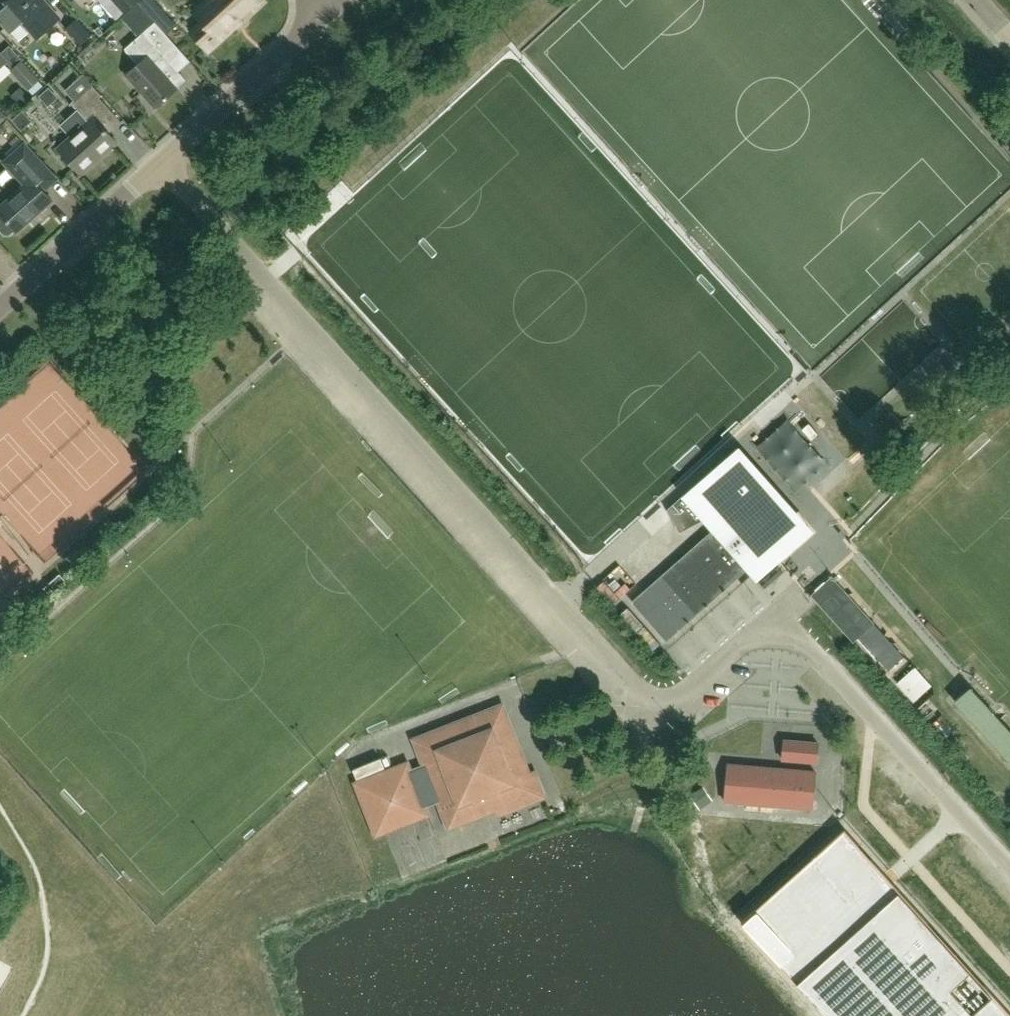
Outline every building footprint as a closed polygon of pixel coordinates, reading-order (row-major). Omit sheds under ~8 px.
[(38,38),(60,18),(44,0),(8,0),(5,2),(8,5),(0,13),(0,22),(10,33),(22,21),(38,38)] [(123,12),(125,14),(140,0),(112,0),(122,11),(123,12)] [(156,0),(144,0),(140,3),(167,33),(177,24),(156,0)] [(194,12),(204,22),(192,33),(206,48),(209,51),(220,40),(234,26),(232,23),(257,0),(207,0),(194,12)] [(138,37),(125,49),(138,64),(126,75),(142,93),(145,91),(148,94),(146,96),(156,108),(178,88),(162,71),(180,54),(136,5),(121,18),(138,37)] [(77,18),(65,28),(81,45),(92,35),(77,18)] [(22,59),(10,70),(28,90),(29,90),(32,94),(42,85),(38,81),(40,79),(22,59)] [(60,125),(71,138),(59,148),(82,174),(117,142),(110,133),(122,122),(100,98),(102,95),(92,84),(69,104),(70,106),(72,104),(77,110),(60,125)] [(32,121),(22,110),(11,120),(21,131),(32,121)] [(1,208),(0,207),(0,228),(6,234),(10,234),(15,229),(18,232),(53,200),(46,191),(59,179),(26,144),(6,162),(26,185),(1,208)] [(949,400),(956,408),(967,398),(960,391),(949,400)] [(676,565),(633,603),(667,640),(710,603),(748,570),(748,569),(757,580),(782,558),(782,559),(811,533),(789,508),(744,458),(745,458),(737,449),(667,510),(681,534),(703,522),(706,521),(712,530),(714,532),(676,565)] [(827,583),(812,596),(818,602),(831,617),(854,643),(855,641),(859,638),(889,671),(904,658),(856,604),(832,578),(827,583)] [(544,797),(535,773),(529,775),(502,706),(415,740),(427,769),(412,775),(408,764),(357,784),(376,834),(427,814),(423,805),(438,799),(449,827),(496,809),(498,814),(544,797)] [(783,760),(817,762),(819,743),(785,740),(783,760)] [(728,765),(725,802),(813,809),(816,772),(728,765)] [(843,829),(741,921),(827,1015),(1009,1015),(843,829)]
